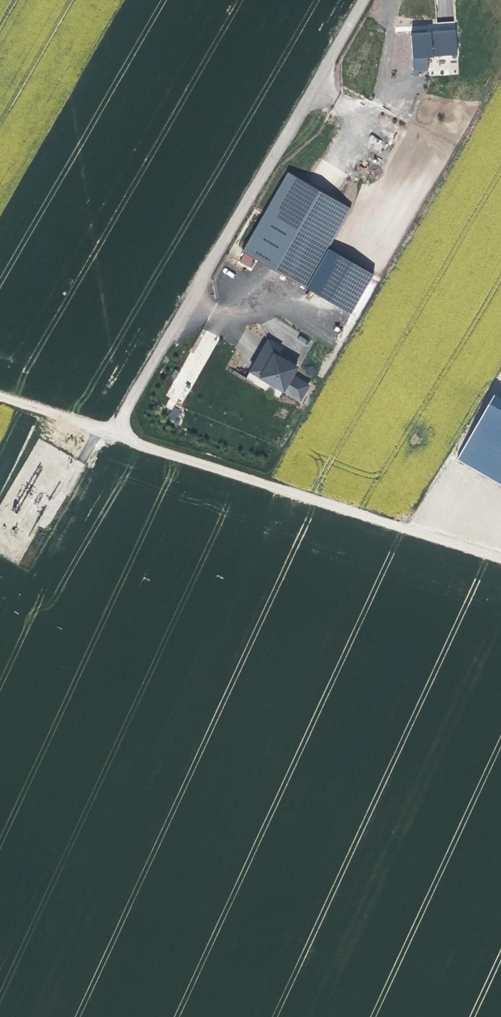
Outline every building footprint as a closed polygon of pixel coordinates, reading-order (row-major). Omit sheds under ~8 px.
[(434,18),(412,19),(414,70),(427,70),(427,57),(458,56),(456,23),(434,24),(434,18)] [(351,209),(288,173),(243,253),(305,288),(351,209)] [(329,250),(307,289),(352,314),(374,276),(329,250)] [(301,356),(267,338),(246,379),(279,397),(282,393),(295,369),(301,356)] [(314,380),(295,369),(282,393),(301,404),(314,380)] [(500,485),(500,394),(496,392),(457,460),(500,485)] [(172,406),(168,418),(176,421),(180,409),(172,406)]
